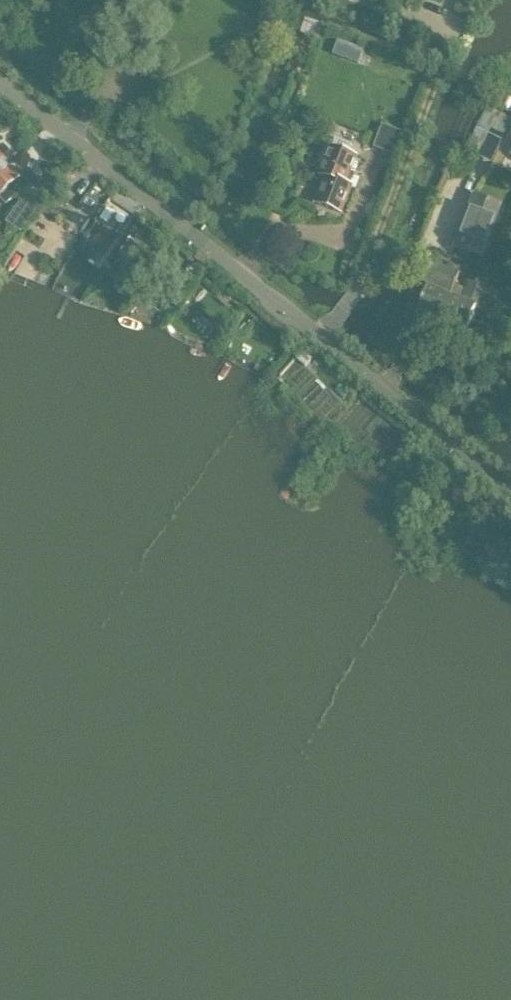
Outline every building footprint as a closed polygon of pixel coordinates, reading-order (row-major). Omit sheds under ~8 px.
[(359,65),(365,50),(339,41),(333,56),(359,65)] [(479,155),(492,162),(510,123),(510,120),(487,108),(470,144),(475,146),(472,152),(479,155)] [(325,178),(316,204),(341,214),(352,187),(350,186),(355,174),(350,173),(356,158),(350,155),(353,146),(336,139),(332,149),(331,148),(320,176),(325,178)] [(6,205),(19,193),(12,186),(18,181),(0,162),(0,199),(6,205)] [(481,259),(501,206),(475,196),(455,249),(481,259)] [(24,197),(7,223),(22,232),(39,207),(24,197)] [(88,197),(83,206),(92,212),(97,203),(88,197)] [(510,225),(501,245),(510,249),(510,225)] [(85,258),(91,249),(84,244),(78,253),(85,258)] [(463,302),(451,298),(460,275),(429,263),(420,287),(427,290),(417,317),(466,336),(476,309),(487,313),(496,288),(471,279),(463,302)]
